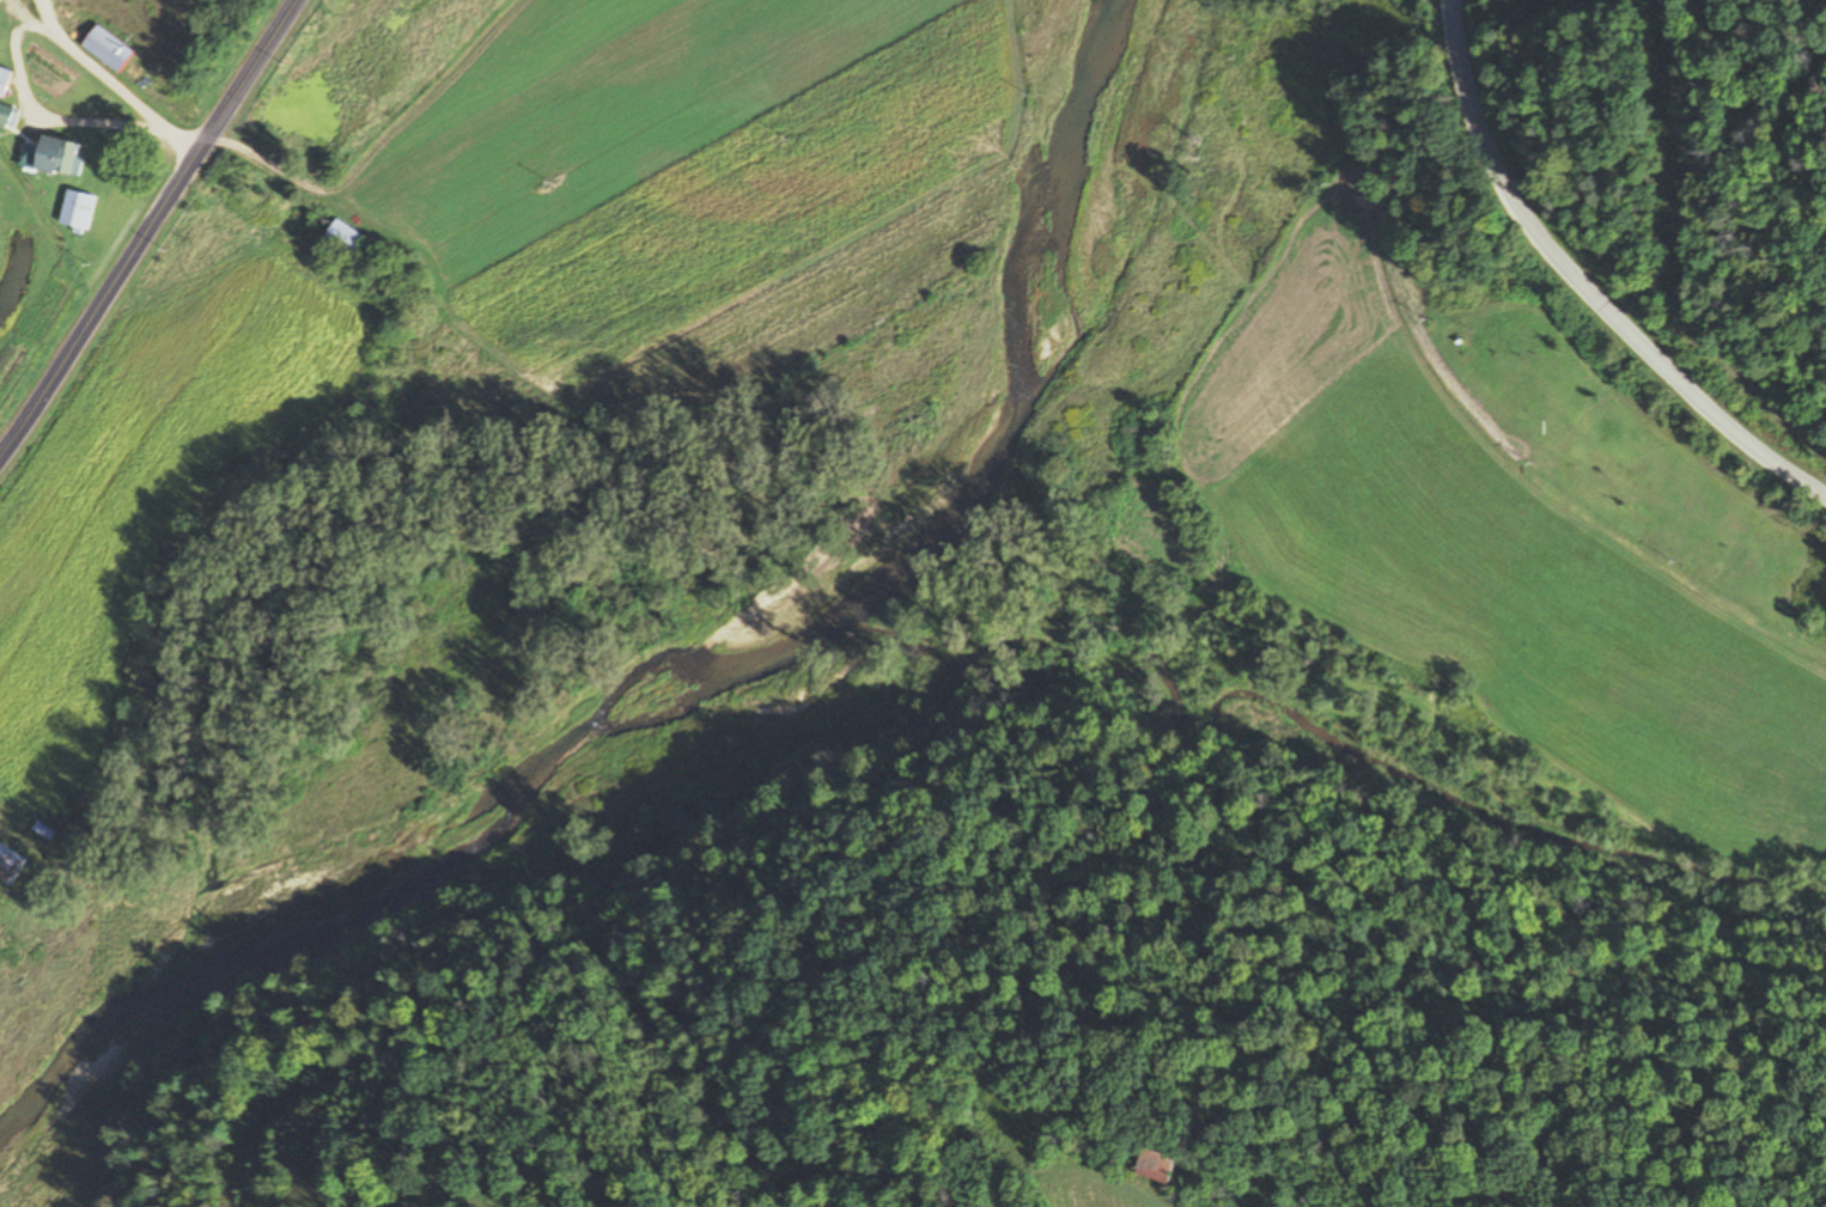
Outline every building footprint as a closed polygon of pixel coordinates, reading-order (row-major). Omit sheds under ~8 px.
[(114,75),(131,52),(94,24),(77,47),(114,75)] [(0,99),(10,72),(0,69),(0,99)] [(3,127),(11,112),(0,106),(0,126),(3,127)] [(73,180),(80,146),(37,137),(35,149),(19,146),(15,168),(73,180)] [(91,197),(63,191),(56,226),(84,232),(91,197)] [(320,240),(347,259),(362,239),(335,220),(320,240)] [(11,885),(26,857),(0,844),(0,879),(11,885)] [(1175,1180),(1176,1154),(1147,1153),(1146,1179),(1175,1180)]
